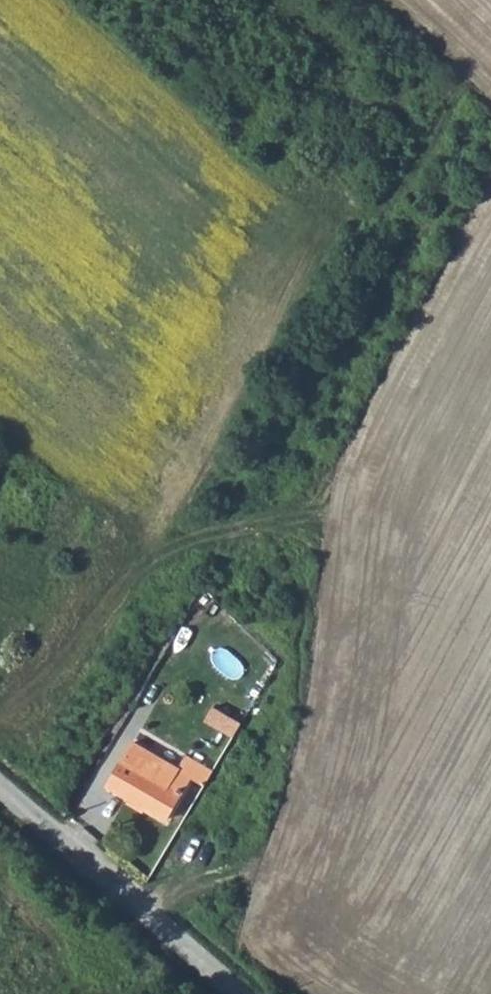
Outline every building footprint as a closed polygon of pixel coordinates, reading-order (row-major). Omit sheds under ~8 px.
[(205,719),(234,736),(241,723),(213,706),(205,719)] [(186,755),(176,765),(134,742),(108,786),(166,820),(190,777),(205,785),(213,771),(186,755)]
